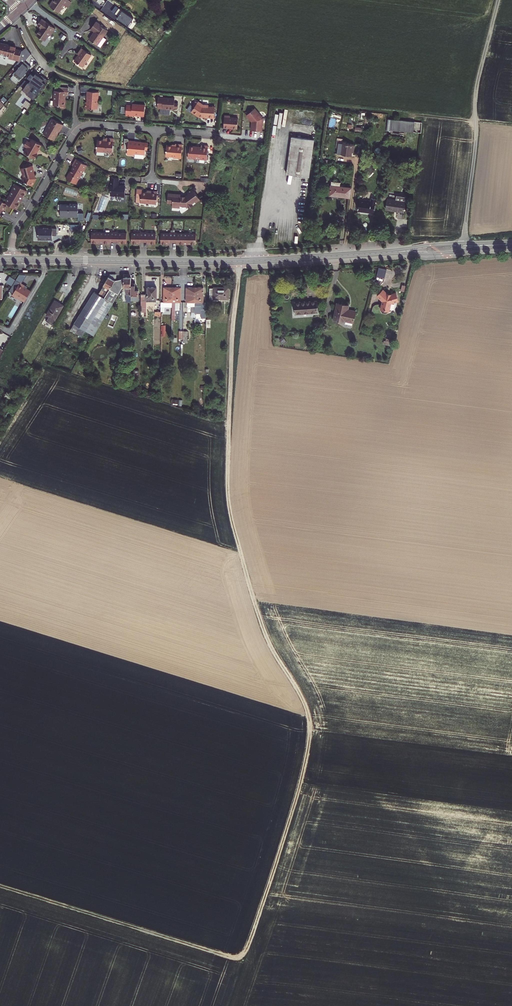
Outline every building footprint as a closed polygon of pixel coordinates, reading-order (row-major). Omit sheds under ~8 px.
[(49,6),(59,13),(64,5),(67,7),(71,2),(69,0),(54,0),(54,1),(53,0),(49,6)] [(55,29),(41,19),(37,25),(42,28),(40,30),(36,35),(44,41),(49,34),(50,35),(55,29)] [(89,39),(100,47),(106,39),(103,37),(108,30),(96,22),(91,29),(96,32),(95,33),(94,33),(89,39)] [(151,47),(154,49),(164,35),(161,33),(151,47)] [(22,51),(15,50),(16,47),(1,43),(0,44),(0,53),(9,55),(8,58),(19,60),(22,51)] [(19,60),(17,63),(20,66),(13,74),(20,80),(31,67),(24,61),(31,54),(26,47),(22,51),(19,60)] [(74,61),(83,67),(91,55),(82,48),(78,54),(79,55),(74,61)] [(35,84),(42,89),(46,83),(43,81),(45,78),(33,71),(29,77),(32,79),(25,89),(30,92),(35,84)] [(68,96),(68,88),(55,87),(54,94),(53,100),(54,100),(53,105),(60,106),(60,107),(65,108),(66,100),(64,99),(65,95),(68,96)] [(33,90),(29,93),(32,99),(37,96),(33,90)] [(98,99),(99,92),(90,91),(87,91),(87,92),(87,99),(87,102),(85,102),(85,108),(92,109),(92,108),(96,109),(97,100),(98,99)] [(174,108),(177,109),(178,103),(174,103),(175,98),(158,97),(157,108),(161,108),(163,108),(162,109),(174,110),(174,108)] [(198,102),(196,101),(193,106),(194,107),(191,111),(197,116),(198,116),(199,116),(207,117),(214,118),(215,107),(208,106),(208,105),(204,105),(203,106),(198,102)] [(136,115),(144,116),(145,105),(132,104),(132,106),(121,105),(121,112),(126,113),(126,115),(132,116),(132,114),(135,114),(136,115)] [(251,122),(251,130),(262,131),(263,118),(255,108),(246,115),(251,122)] [(224,116),(223,128),(229,128),(237,128),(238,118),(230,118),(230,117),(229,117),(228,115),(226,115),(225,116),(224,116)] [(328,126),(334,128),(338,121),(332,118),(328,126)] [(48,126),(43,135),(47,137),(49,136),(49,137),(54,140),(57,134),(57,133),(59,131),(60,131),(63,125),(53,119),(52,121),(51,120),(48,125),(48,126)] [(413,132),(414,122),(392,119),(390,131),(390,132),(392,132),(393,130),(413,132)] [(292,136),(287,174),(309,177),(314,139),(292,136)] [(103,140),(97,140),(96,151),(112,152),(113,139),(106,138),(106,140),(103,140)] [(24,153),(34,159),(37,154),(36,153),(37,150),(38,150),(41,145),(32,139),(30,142),(27,141),(24,145),(27,147),(24,153)] [(124,145),(123,150),(127,150),(127,155),(133,155),(135,154),(145,154),(145,147),(147,147),(148,143),(141,142),(141,143),(135,142),(135,141),(128,141),(128,145),(124,145)] [(338,141),(337,154),(351,156),(352,152),(352,149),(353,149),(354,145),(342,143),(342,142),(338,141)] [(166,145),(166,156),(173,157),(173,158),(181,158),(182,144),(175,144),(175,146),(166,145)] [(188,151),(188,158),(199,159),(199,158),(207,159),(208,145),(201,145),(201,147),(190,146),(189,151),(188,151)] [(66,178),(76,184),(87,165),(76,159),(72,165),(73,166),(66,178)] [(22,180),(32,186),(35,181),(34,181),(35,178),(34,175),(35,175),(34,173),(33,173),(33,172),(35,172),(33,165),(32,165),(30,164),(22,165),(23,168),(20,168),(22,173),(24,177),(22,180)] [(119,178),(110,177),(110,181),(109,181),(108,185),(111,185),(110,195),(120,196),(119,201),(126,202),(126,195),(125,195),(125,188),(123,187),(123,186),(122,185),(118,185),(119,178)] [(330,195),(350,198),(351,188),(340,187),(341,183),(331,181),(330,195)] [(10,193),(21,199),(22,196),(23,197),(27,190),(16,184),(10,193)] [(200,199),(192,189),(188,192),(189,193),(185,196),(185,197),(181,197),(181,194),(168,193),(167,203),(172,203),(172,207),(180,208),(180,206),(188,206),(189,208),(193,205),(191,204),(195,201),(196,203),(200,199)] [(141,192),(140,202),(156,204),(157,201),(157,199),(158,199),(158,195),(157,195),(157,191),(150,191),(150,192),(147,192),(141,192)] [(19,202),(21,199),(10,193),(5,203),(7,204),(16,209),(19,203),(19,202)] [(397,210),(404,211),(406,197),(399,196),(398,198),(396,198),(396,200),(387,199),(386,209),(397,211),(397,210)] [(371,201),(359,200),(358,210),(370,212),(370,211),(374,211),(376,199),(371,198),(371,201)] [(60,204),(60,217),(78,217),(78,205),(60,204)] [(57,229),(38,228),(38,241),(53,241),(52,236),(56,236),(57,229)] [(91,232),(91,243),(103,243),(104,233),(91,232)] [(104,233),(103,243),(111,243),(111,241),(114,241),(114,232),(111,232),(111,233),(104,233)] [(114,232),(114,241),(118,241),(118,243),(126,243),(127,233),(118,233),(118,232),(114,232)] [(140,241),(144,241),(144,232),(140,232),(140,233),(132,233),(131,243),(140,243),(140,241)] [(144,232),(144,241),(147,241),(147,243),(156,243),(156,233),(147,233),(147,232),(144,232)] [(161,233),(161,243),(169,243),(169,242),(173,242),(173,232),(169,232),(169,233),(161,233)] [(173,232),(173,242),(176,242),(176,243),(184,244),(184,233),(177,233),(177,232),(173,232)] [(184,244),(196,244),(196,234),(184,233),(184,244)] [(122,287),(122,279),(116,280),(116,274),(110,274),(103,285),(104,285),(98,294),(94,292),(70,329),(82,337),(85,331),(93,336),(111,307),(122,287)] [(10,275),(7,282),(13,285),(16,278),(10,275)] [(25,302),(31,292),(24,287),(25,285),(20,283),(16,289),(13,296),(17,299),(18,298),(25,302)] [(156,301),(156,287),(148,287),(148,293),(146,293),(146,294),(141,294),(141,295),(141,301),(146,301),(156,301)] [(172,302),(172,287),(164,287),(164,302),(161,302),(161,312),(164,312),(164,307),(172,307),(172,302)] [(172,312),(172,316),(175,316),(175,310),(179,310),(179,302),(181,302),(181,287),(172,287),(172,302),(172,307),(172,312)] [(195,287),(186,287),(186,302),(187,302),(195,302),(195,287)] [(203,302),(203,287),(195,287),(195,302),(195,306),(195,312),(195,313),(201,313),(201,316),(206,316),(206,302),(203,302)] [(209,288),(209,298),(228,299),(228,288),(214,287),(214,288),(209,288)] [(383,289),(377,295),(383,301),(380,310),(382,312),(386,313),(388,311),(391,303),(398,301),(396,293),(392,294),(386,293),(383,289)] [(63,305),(55,300),(46,315),(55,320),(63,305)] [(317,301),(294,302),(295,314),(317,312),(317,301)] [(345,320),(353,322),(356,311),(350,310),(350,311),(347,311),(347,309),(348,305),(337,303),(333,320),(344,323),(345,320)]
